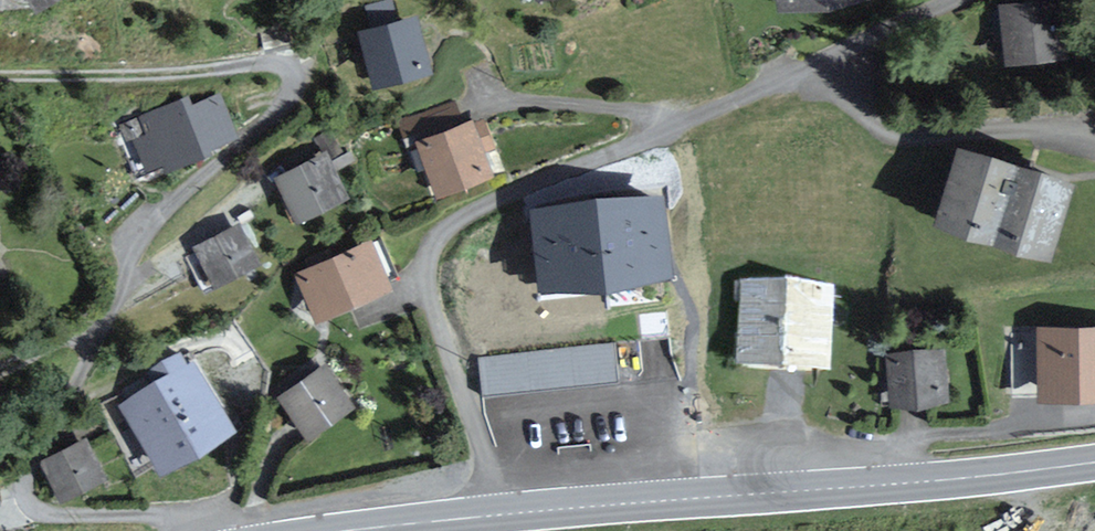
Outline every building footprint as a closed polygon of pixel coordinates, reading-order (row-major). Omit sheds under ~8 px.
[(36,13),(57,0),(28,0),(36,13)] [(780,12),(850,0),(778,0),(780,12)] [(999,5),(1007,66),(1067,59),(1059,0),(1042,0),(999,5)] [(418,16),(359,32),(374,88),(433,73),(418,16)] [(190,95),(120,124),(126,140),(133,138),(151,180),(212,155),(210,149),(239,138),(220,92),(194,103),(190,95)] [(474,122),(417,143),(437,197),(494,176),(474,122)] [(1075,183),(958,147),(934,224),(1051,260),(1075,183)] [(329,154),(275,180),(297,223),(350,197),(329,154)] [(532,214),(539,292),(670,280),(663,202),(532,214)] [(241,226),(195,249),(215,288),(261,265),(241,226)] [(373,242),(296,273),(314,318),(391,287),(373,242)] [(834,291),(741,285),(736,371),(829,376),(834,291)] [(1039,331),(1040,397),(1094,396),(1094,330),(1039,331)] [(153,383),(120,403),(163,475),(237,431),(194,360),(189,363),(182,352),(147,373),(153,383)] [(943,352),(887,356),(890,405),(947,400),(943,352)] [(324,366),(280,395),(310,439),(354,409),(324,366)] [(513,395),(514,426),(530,426),(530,441),(567,440),(565,393),(513,395)] [(510,401),(497,402),(498,426),(512,425),(510,401)] [(88,442),(44,463),(63,503),(107,481),(88,442)]
